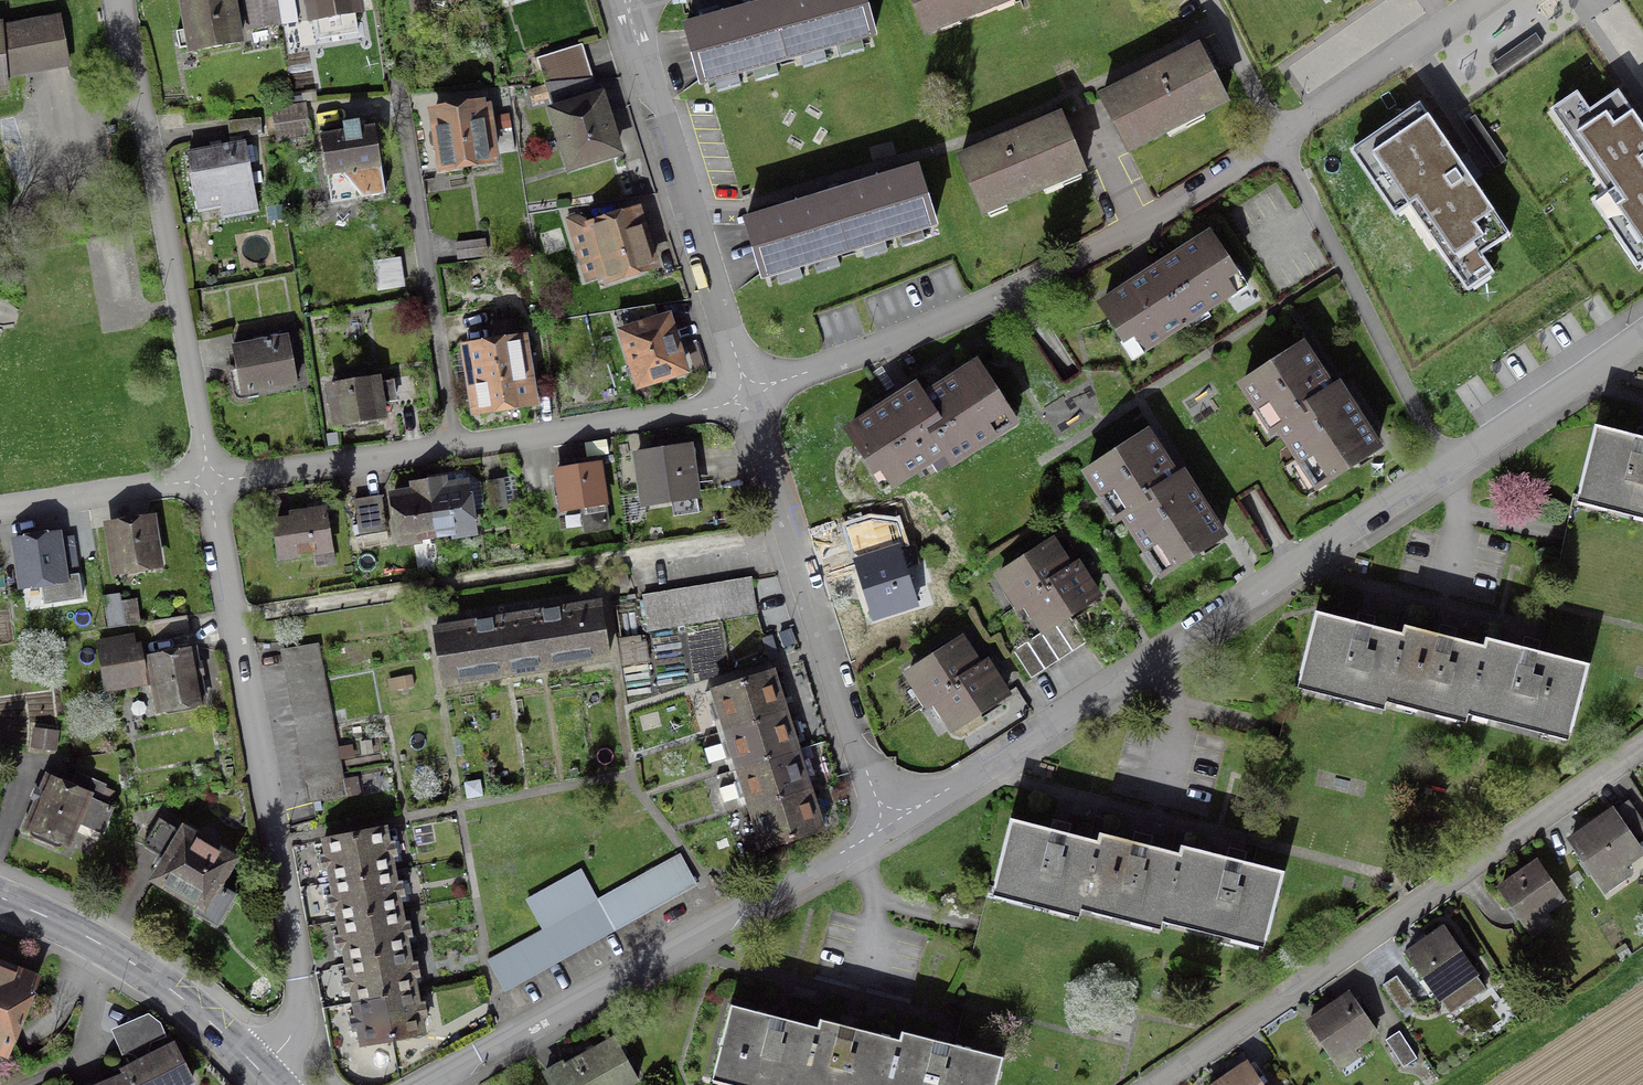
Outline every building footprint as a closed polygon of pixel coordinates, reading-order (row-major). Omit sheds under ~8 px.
[(229,0),(181,0),(186,31),(175,33),(178,50),(190,48),(190,53),(238,44),(229,0)] [(278,27),(274,0),(242,0),(247,31),(278,27)] [(356,0),(306,0),(309,22),(359,14),(356,0)] [(698,82),(785,58),(871,33),(862,0),(797,0),(771,7),(727,20),(684,32),(698,82)] [(991,6),(1006,0),(909,0),(923,33),(991,6)] [(280,26),(296,24),(294,12),(278,14),(280,26)] [(2,87),(1,75),(57,65),(64,63),(56,20),(0,30),(0,87),(2,87)] [(544,85),(545,85),(591,81),(580,46),(535,60),(544,85)] [(1125,150),(1224,100),(1198,50),(1100,100),(1125,150)] [(598,99),(597,100),(591,81),(545,85),(569,167),(615,152),(598,99)] [(531,105),(547,99),(543,88),(528,93),(531,105)] [(1562,132),(1642,246),(1642,130),(1616,93),(1562,132)] [(1419,102),(1365,138),(1455,273),(1509,236),(1419,102)] [(494,107),(498,130),(510,128),(506,105),(494,107)] [(275,142),(308,137),(303,106),(270,111),(275,142)] [(484,107),(432,114),(441,168),(487,161),(487,160),(492,159),(484,107)] [(1082,171),(1060,119),(958,161),(980,213),(1082,171)] [(259,120),(226,123),(228,139),(261,136),(259,120)] [(330,204),(383,195),(373,129),(319,137),(330,204)] [(255,211),(243,145),(186,156),(190,177),(198,175),(202,194),(217,192),(222,218),(255,211)] [(760,276),(846,249),(932,223),(916,173),(873,186),(830,199),(788,212),(745,226),(760,276)] [(592,228),(574,219),(567,222),(579,264),(594,260),(600,279),(606,277),(607,279),(651,266),(635,215),(592,228)] [(1230,272),(1207,238),(1101,306),(1125,343),(1132,338),(1140,351),(1179,324),(1181,327),(1184,324),(1183,322),(1227,293),(1230,297),(1245,287),(1234,270),(1230,272)] [(485,257),(483,241),(455,245),(456,261),(485,257)] [(401,286),(401,258),(375,259),(376,287),(401,286)] [(681,372),(665,321),(657,324),(652,309),(616,314),(638,385),(681,372)] [(497,347),(470,351),(478,410),(526,403),(514,324),(494,327),(497,347)] [(295,385),(286,339),(231,349),(240,395),(295,385)] [(1375,450),(1344,402),(1338,406),(1301,348),(1241,386),(1257,410),(1264,406),(1301,464),(1307,460),(1322,484),(1375,450)] [(921,403),(913,391),(849,433),(873,470),(880,466),(892,484),(944,450),(951,462),(995,433),(991,426),(1006,417),(974,368),(921,403)] [(375,384),(375,380),(329,387),(335,427),(381,420),(378,399),(395,396),(392,382),(375,384)] [(1638,440),(1594,429),(1577,497),(1642,513),(1642,442),(1638,440)] [(1152,548),(1167,571),(1220,537),(1188,490),(1182,493),(1145,435),(1086,474),(1101,498),(1108,493),(1146,552),(1152,548)] [(642,504),(694,496),(687,450),(635,457),(642,504)] [(606,530),(597,466),(555,472),(561,512),(581,509),(584,533),(606,530)] [(440,481),(427,483),(413,486),(413,489),(414,494),(391,497),(398,544),(435,539),(472,533),(465,486),(441,490),(441,485),(440,481)] [(506,510),(501,481),(485,483),(490,512),(506,510)] [(380,499),(352,503),(358,536),(385,532),(380,499)] [(290,519),(291,525),(273,527),(278,557),(329,549),(323,514),(290,519)] [(156,565),(150,521),(108,528),(114,572),(156,565)] [(59,566),(55,537),(15,543),(21,588),(41,584),(44,605),(79,599),(74,564),(59,566)] [(1024,602),(1068,573),(1049,543),(998,576),(1017,606),(1024,602)] [(897,550),(854,563),(872,620),(915,606),(897,550)] [(1043,631),(1094,598),(1075,569),(1068,573),(1024,602),(1043,631)] [(625,574),(603,578),(605,589),(627,585),(625,574)] [(749,580),(641,598),(647,632),(755,614),(749,580)] [(107,630),(123,628),(118,595),(102,598),(107,630)] [(433,630),(442,687),(524,674),(606,661),(597,604),(544,613),(515,617),(490,621),(433,630)] [(401,630),(412,629),(409,607),(398,609),(401,630)] [(1467,716),(1469,709),(1570,734),(1586,666),(1536,654),(1486,641),(1484,649),(1444,639),(1404,629),(1402,637),(1358,626),(1314,615),(1298,682),(1386,704),(1387,697),(1467,716)] [(154,638),(187,632),(184,617),(151,623),(154,638)] [(1050,667),(1057,662),(1064,658),(1071,653),(1078,649),(1085,644),(1067,617),(1053,626),(1039,634),(1025,643),(1011,652),(1029,680),(1036,676),(1043,671),(1050,667)] [(958,642),(907,674),(927,704),(933,700),(977,671),(958,642)] [(106,688),(136,683),(130,644),(100,649),(106,688)] [(314,647),(282,652),(310,803),(342,797),(314,647)] [(190,655),(150,662),(158,709),(199,701),(190,655)] [(952,729),(1003,696),(984,667),(977,671),(933,700),(952,729)] [(799,764),(795,752),(791,740),(799,737),(797,730),(794,722),(787,725),(783,713),(779,701),(787,698),(784,691),(782,683),(774,686),(770,673),(741,682),(712,691),(716,704),(708,707),(711,714),(713,722),(721,719),(725,731),(728,743),(721,745),(723,753),(726,760),(733,758),(737,770),(741,782),(733,784),(736,792),(738,800),(746,797),(749,809),(753,821),(746,824),(748,831),(750,839),(758,836),(762,849),(791,840),(820,831),(816,818),(824,815),(821,808),(819,800),(811,803),(808,791),(804,779),(811,776),(809,769),(807,761),(799,764)] [(34,733),(33,747),(52,749),(54,735),(34,733)] [(67,791),(46,782),(28,825),(66,842),(74,822),(101,834),(111,810),(97,804),(105,786),(74,773),(67,791)] [(1626,804),(1570,842),(1604,892),(1628,875),(1622,866),(1639,854),(1630,841),(1642,832),(1642,829),(1626,804)] [(142,847),(166,862),(155,880),(200,907),(197,913),(215,924),(231,897),(214,888),(230,861),(183,834),(182,835),(158,821),(142,847)] [(1181,848),(1179,856),(1139,846),(1099,835),(1097,843),(1053,832),(1010,821),(992,889),(1081,911),(1083,903),(1163,924),(1165,916),(1264,941),(1281,873),(1231,861),(1181,848)] [(423,1003),(415,1005),(411,979),(419,978),(417,970),(416,963),(408,965),(403,939),(411,938),(410,930),(408,923),(400,924),(396,899),(404,897),(402,890),(401,883),(393,884),(388,859),(396,857),(395,850),(393,843),(386,844),(383,830),(323,841),(325,856),(317,857),(319,864),(320,872),(328,870),(333,896),(325,897),(326,905),(328,912),(336,910),(340,936),(332,937),(334,945),(335,952),(343,951),(345,963),(348,976),(340,977),(341,985),(343,992),(351,991),(355,1016),(347,1018),(349,1025),(350,1032),(358,1031),(361,1045),(421,1034),(418,1019),(426,1018),(425,1010),(423,1003)] [(694,885),(678,856),(487,962),(504,992),(695,886),(694,885)] [(1536,865),(1499,891),(1523,925),(1560,899),(1536,865)] [(579,872),(526,902),(540,927),(593,898),(579,872)] [(1407,956),(1437,999),(1473,973),(1450,941),(1447,943),(1440,933),(1407,956)] [(33,984),(0,971),(0,1048),(6,1051),(33,984)] [(1395,977),(1381,986),(1400,1014),(1413,1004),(1395,977)] [(1337,1069),(1378,1040),(1348,998),(1307,1026),(1337,1069)] [(1001,1058),(951,1045),(901,1033),(899,1040),(859,1030),(819,1020),(817,1028),(773,1017),(729,1006),(712,1074),(758,1084),(994,1084),(1001,1058)] [(154,1026),(145,1020),(139,1022),(147,1042),(159,1038),(154,1026)] [(1402,1069),(1415,1060),(1401,1037),(1387,1046),(1402,1069)] [(560,1068),(559,1066),(543,1076),(548,1084),(631,1084),(636,1082),(612,1039),(560,1068)] [(171,1047),(122,1072),(125,1077),(128,1084),(188,1084),(190,1084),(171,1047)] [(392,1055),(380,1057),(383,1069),(395,1067),(392,1055)] [(1247,1066),(1219,1084),(1259,1084),(1247,1066)] [(125,1077),(105,1084),(128,1084),(125,1077)]
